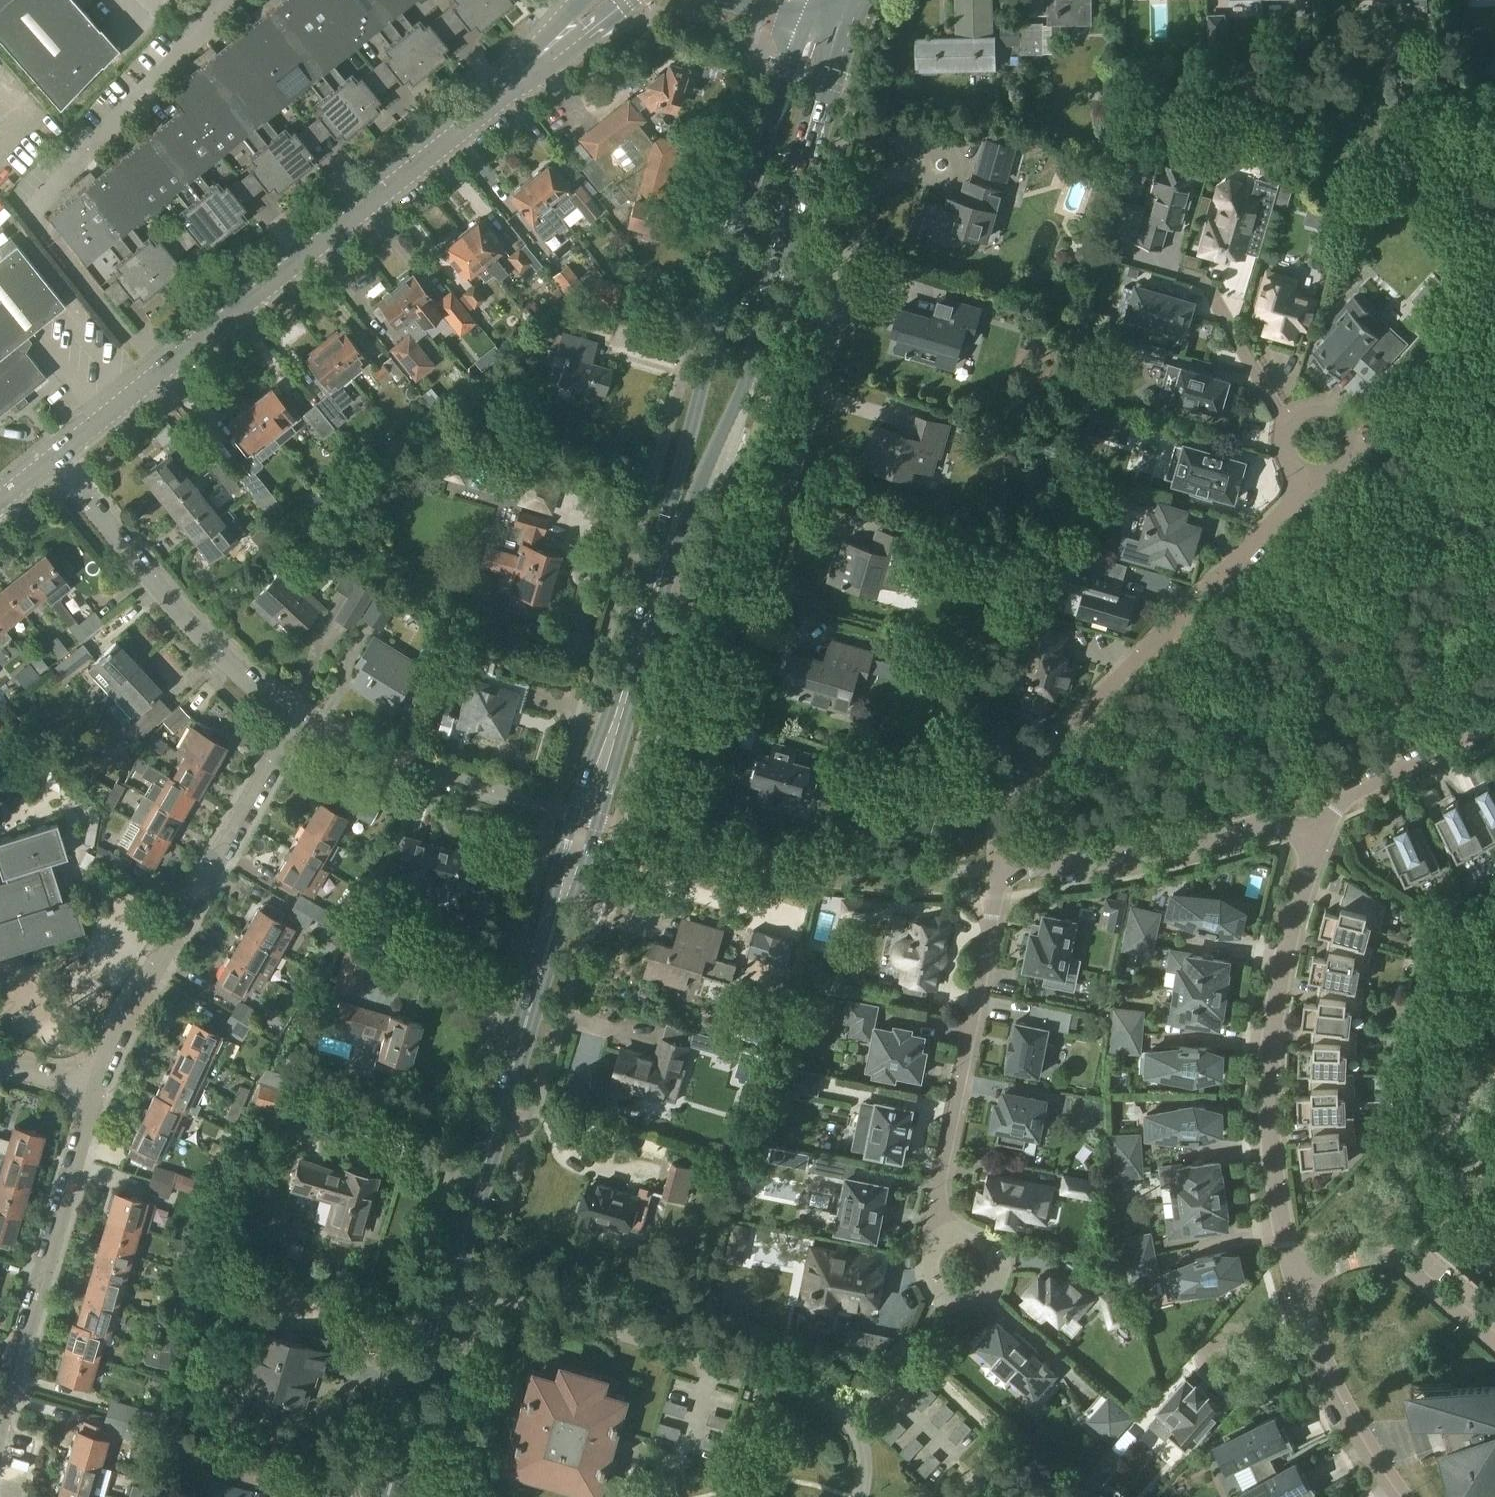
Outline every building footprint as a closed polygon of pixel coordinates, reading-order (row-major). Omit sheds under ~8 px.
[(0,5),(0,40),(59,108),(117,49),(74,0),(5,0),(0,5)] [(355,47),(316,0),(283,0),(283,1),(282,0),(272,0),(254,14),(259,20),(236,38),(288,101),(310,83),(323,99),(317,103),(321,109),(316,113),(335,137),(340,133),(345,138),(379,110),(375,105),(380,100),(362,77),(356,81),(352,76),(346,80),(333,64),(355,47)] [(413,0),(316,0),(355,47),(377,29),(390,45),(384,49),(389,55),(383,59),(402,83),(408,79),(412,84),(447,56),(442,51),(448,46),(429,23),(423,27),(419,22),(413,26),(401,10),(413,0)] [(456,1),(450,5),(469,29),(475,25),(479,30),(514,2),(512,0),(455,0),(456,1)] [(990,22),(990,0),(958,0),(959,39),(918,40),(919,69),(993,67),(993,38),(991,38),(990,22)] [(1050,23),(1061,23),(1061,21),(1089,21),(1089,22),(1090,22),(1090,0),(1049,0),(1050,23)] [(1225,42),(1224,23),(1224,14),(1209,15),(1210,43),(1225,42)] [(1021,53),(1043,53),(1043,22),(1021,23),(1021,53)] [(1020,24),(1000,25),(1001,46),(1020,46),(1020,24)] [(266,118),(288,101),(236,38),(215,55),(211,49),(193,63),(187,68),(191,74),(169,92),(183,109),(221,155),(242,137),(255,153),(250,157),(254,163),(249,167),(268,191),(273,187),(278,192),(312,164),(308,159),(313,154),(294,131),(289,135),(284,130),(279,134),(266,118)] [(683,75),(685,69),(672,65),(670,71),(669,70),(669,71),(667,70),(629,100),(638,112),(648,104),(652,110),(659,104),(674,108),(680,89),(689,92),(693,78),(684,76),(684,75),(683,75)] [(1104,96),(1104,106),(1109,110),(1115,110),(1120,107),(1120,97),(1115,92),(1109,92),(1104,96)] [(645,120),(638,112),(629,100),(581,139),(596,159),(584,169),(600,189),(613,179),(618,186),(612,191),(614,194),(614,195),(622,204),(628,199),(636,201),(629,224),(637,226),(636,229),(648,232),(648,230),(657,232),(663,208),(659,207),(677,144),(654,137),(651,139),(639,124),(645,120)] [(199,172),(221,155),(183,109),(162,126),(157,120),(134,139),(138,145),(114,165),(151,211),(175,191),(188,207),(182,211),(187,217),(181,221),(200,245),(206,241),(210,246),(245,218),(240,213),(246,208),(227,185),(221,189),(217,184),(211,188),(199,172)] [(1018,147),(984,137),(974,173),(1008,182),(1018,147)] [(1179,228),(1195,173),(1158,163),(1151,188),(1157,189),(1155,197),(1151,196),(1137,244),(1159,250),(1166,224),(1179,228)] [(151,211),(114,165),(95,180),(90,174),(66,193),(71,199),(48,217),(86,263),(108,245),(121,261),(115,265),(120,271),(114,275),(133,299),(139,295),(143,300),(178,272),(173,267),(179,262),(160,239),(154,243),(150,238),(144,242),(131,226),(151,211)] [(571,193),(571,192),(550,166),(532,181),(552,206),(551,207),(557,214),(558,213),(562,218),(576,206),(589,222),(602,211),(581,185),(571,193)] [(1277,185),(1257,179),(1252,196),(1247,194),(1241,184),(1230,181),(1220,187),(1217,198),(1222,208),(1218,223),(1210,221),(1201,252),(1228,260),(1230,253),(1242,257),(1243,251),(1257,254),(1257,256),(1258,256),(1279,182),(1278,182),(1277,185)] [(534,221),(551,207),(552,206),(532,181),(513,196),(534,221)] [(998,223),(1006,192),(974,183),(968,203),(950,198),(948,208),(924,201),(923,203),(921,203),(917,217),(919,217),(916,229),(950,239),(953,229),(987,238),(992,221),(998,223)] [(500,280),(508,274),(497,260),(493,256),(503,247),(482,221),(463,236),(489,266),(500,280)] [(500,280),(489,266),(463,236),(444,251),(465,278),(475,270),(479,274),(485,281),(493,275),(499,282),(500,280)] [(46,377),(20,345),(21,345),(19,342),(65,305),(17,244),(0,257),(0,415),(46,377)] [(508,258),(519,272),(531,263),(519,248),(508,258)] [(587,288),(567,265),(552,277),(572,301),(587,288)] [(1308,330),(1316,301),(1287,292),(1291,280),(1267,273),(1255,314),(1268,318),(1265,329),(1278,332),(1277,336),(1293,340),(1297,327),(1308,330)] [(401,281),(403,284),(394,291),(414,316),(424,328),(442,314),(434,304),(435,303),(413,276),(410,278),(408,275),(401,281)] [(594,276),(587,300),(614,307),(621,283),(594,276)] [(474,309),(486,299),(474,285),(463,295),(474,309)] [(1157,293),(1136,287),(1128,316),(1149,321),(1148,327),(1165,332),(1167,327),(1183,331),(1192,302),(1171,296),(1172,291),(1159,287),(1157,293)] [(559,289),(549,297),(558,307),(567,299),(559,289)] [(435,365),(416,341),(426,332),(414,316),(394,291),(392,292),(388,292),(382,296),(382,300),(378,303),(381,306),(374,312),(381,320),(388,315),(406,337),(391,349),(416,381),(435,365)] [(476,323),(450,291),(435,303),(434,304),(442,314),(460,336),(476,323)] [(1350,364),(1370,381),(1388,361),(1405,343),(1376,316),(1358,300),(1354,296),(1351,300),(1319,334),(1320,335),(1324,339),(1323,340),(1313,351),(1323,360),(1322,361),(1322,362),(1323,361),(1325,362),(1329,366),(1328,367),(1329,368),(1330,367),(1336,372),(1340,376),(1348,366),(1350,364)] [(971,342),(981,310),(949,301),(943,321),(901,309),(897,325),(904,327),(898,349),(954,366),(962,339),(971,342)] [(326,346),(352,379),(363,370),(361,368),(369,362),(345,331),(326,346)] [(530,348),(541,339),(535,332),(524,341),(530,348)] [(604,399),(612,370),(591,364),(598,343),(563,333),(556,355),(566,357),(558,385),(604,399)] [(1099,348),(1111,351),(1115,337),(1103,333),(1099,348)] [(1166,352),(1137,343),(1133,357),(1162,365),(1166,352)] [(316,404),(335,428),(347,418),(341,410),(353,400),(342,387),(352,379),(326,346),(308,361),(319,375),(314,380),(326,395),(316,404)] [(390,358),(371,373),(381,386),(395,376),(398,380),(404,376),(390,358)] [(1227,380),(1183,368),(1184,368),(1169,363),(1159,395),(1174,400),(1189,404),(1187,410),(1201,414),(1203,408),(1218,412),(1220,413),(1220,411),(1228,383),(1229,381),(1227,380)] [(414,399),(417,395),(417,390),(414,387),(409,387),(406,390),(406,395),(409,399),(414,399)] [(270,390),(250,407),(273,435),(281,444),(296,431),(292,426),(301,418),(284,396),(278,401),(270,390)] [(323,438),(335,428),(316,404),(304,414),(323,438)] [(1085,405),(1078,430),(1127,444),(1134,419),(1085,405)] [(260,461),(281,444),(273,435),(250,407),(230,423),(238,433),(233,438),(250,459),(255,455),(260,461)] [(956,409),(952,422),(965,426),(968,413),(956,409)] [(940,456),(949,425),(920,416),(914,437),(879,427),(874,443),(871,442),(864,465),(896,473),(899,463),(931,472),(936,455),(940,456)] [(1245,461),(1184,443),(1183,446),(1176,444),(1166,477),(1174,480),(1173,483),(1192,488),(1191,493),(1211,499),(1212,494),(1234,500),(1245,461)] [(162,497),(186,477),(169,456),(145,475),(162,497)] [(233,472),(272,519),(284,509),(245,461),(233,472)] [(213,469),(223,481),(230,475),(220,464),(213,469)] [(526,472),(516,505),(552,515),(562,483),(526,472)] [(230,475),(223,481),(233,494),(240,488),(230,475)] [(178,517),(202,498),(186,477),(162,497),(178,517)] [(1145,513),(1149,498),(1134,494),(1129,509),(1145,513)] [(219,519),(218,517),(202,498),(178,517),(195,538),(219,519)] [(1181,522),(1184,511),(1161,504),(1158,516),(1151,514),(1142,545),(1156,548),(1154,556),(1173,562),(1175,554),(1192,559),(1198,540),(1194,539),(1197,527),(1181,522)] [(211,558),(236,539),(246,531),(228,510),(218,517),(219,519),(195,538),(211,558)] [(519,513),(516,525),(526,529),(518,558),(491,551),(487,566),(507,572),(502,588),(522,594),(520,601),(525,605),(530,607),(537,605),(539,599),(545,600),(558,555),(536,549),(540,533),(543,533),(546,521),(519,513)] [(263,547),(278,533),(268,523),(253,537),(263,547)] [(907,571),(916,540),(887,532),(881,552),(847,543),(842,559),(837,558),(831,580),(863,589),(866,578),(899,587),(903,570),(907,571)] [(1125,629),(1134,597),(1118,592),(1126,566),(1080,552),(1069,591),(1083,595),(1077,615),(1125,629)] [(45,556),(24,572),(43,596),(51,605),(71,589),(64,580),(64,579),(45,556)] [(24,572),(5,588),(24,611),(33,603),(43,596),(24,572)] [(349,598),(358,585),(360,581),(345,572),(335,589),(349,598)] [(298,594),(277,575),(252,603),(273,624),(278,618),(296,635),(322,607),(303,589),(298,594)] [(351,628),(359,615),(372,594),(358,585),(349,598),(344,607),(337,620),(351,628)] [(0,592),(0,623),(3,627),(24,611),(5,588),(0,592)] [(381,630),(396,606),(377,594),(362,618),(381,630)] [(68,627),(80,642),(103,623),(94,612),(78,624),(76,621),(68,627)] [(1,645),(12,638),(3,627),(0,623),(0,644),(1,645)] [(1062,634),(1062,633),(1036,626),(1022,676),(1024,677),(1019,692),(1026,694),(1023,706),(1028,708),(1027,708),(1029,709),(1029,708),(1037,710),(1036,711),(1038,711),(1043,712),(1048,694),(1055,696),(1058,686),(1067,689),(1069,684),(1070,683),(1069,683),(1071,675),(1072,675),(1072,674),(1071,674),(1073,669),(1064,666),(1066,657),(1055,654),(1057,646),(1058,646),(1058,645),(1061,634),(1062,634)] [(60,658),(69,651),(57,637),(48,644),(60,658)] [(422,668),(373,638),(362,655),(367,659),(352,684),(392,709),(411,678),(405,674),(411,664),(421,670),(422,668)] [(110,695),(118,687),(139,668),(116,643),(95,662),(87,670),(110,695)] [(864,685),(872,653),(840,644),(835,663),(793,651),(789,668),(797,670),(791,693),(847,709),(855,682),(864,685)] [(75,671),(92,657),(82,645),(65,659),(75,671)] [(39,674),(48,667),(37,653),(28,660),(39,674)] [(41,678),(30,664),(15,676),(27,690),(41,678)] [(141,711),(161,693),(139,668),(118,687),(110,695),(132,719),(141,711)] [(521,712),(529,684),(486,672),(482,684),(472,681),(460,724),(485,731),(484,734),(505,740),(514,710),(521,712)] [(135,744),(156,724),(157,725),(171,711),(159,698),(144,712),(145,713),(124,733),(135,744)] [(163,722),(174,733),(190,717),(180,707),(163,722)] [(179,753),(211,772),(225,748),(210,739),(213,734),(197,724),(193,731),(192,731),(179,753)] [(162,754),(167,744),(151,735),(146,745),(162,754)] [(794,759),(798,749),(774,741),(770,753),(761,750),(751,781),(763,785),(759,794),(782,801),(783,799),(810,807),(818,782),(806,778),(810,764),(794,759)] [(161,773),(160,774),(168,779),(194,793),(198,796),(211,772),(179,753),(178,754),(185,758),(172,779),(161,773)] [(133,768),(143,774),(148,765),(148,764),(139,758),(133,768)] [(141,776),(152,783),(145,796),(181,817),(194,793),(168,779),(160,774),(161,773),(148,765),(143,774),(141,776)] [(1491,844),(1494,842),(1494,787),(1491,790),(1488,784),(1476,790),(1479,796),(1469,801),(1491,844)] [(145,796),(131,820),(142,826),(167,840),(181,817),(145,796)] [(347,811),(370,824),(378,811),(355,798),(347,811)] [(1491,844),(1469,801),(1459,806),(1456,801),(1444,807),(1447,813),(1436,818),(1457,861),(1491,844)] [(331,842),(345,817),(320,803),(306,827),(331,842)] [(80,927),(70,896),(62,899),(50,860),(66,855),(56,823),(0,840),(0,870),(2,876),(5,875),(7,881),(0,883),(0,951),(80,927)] [(1409,831),(1407,825),(1394,830),(1397,837),(1386,841),(1405,886),(1440,871),(1420,826),(1409,831)] [(128,849),(140,856),(136,864),(146,870),(151,862),(154,864),(167,840),(142,826),(128,849)] [(331,842),(306,827),(293,850),(318,865),(323,855),(330,859),(338,845),(331,842)] [(468,890),(477,859),(435,847),(406,839),(397,871),(400,872),(395,890),(420,897),(422,892),(436,896),(440,883),(453,886),(468,890)] [(129,861),(109,850),(108,851),(98,845),(95,859),(122,874),(129,861)] [(279,875),(313,894),(327,870),(318,865),(293,850),(279,875)] [(369,894),(374,885),(359,877),(354,886),(369,894)] [(1364,945),(1364,944),(1369,928),(1379,930),(1385,905),(1347,881),(1338,915),(1325,911),(1319,934),(1330,937),(1330,936),(1364,945)] [(1205,902),(1173,894),(1167,916),(1200,924),(1199,928),(1197,928),(1197,929),(1229,937),(1229,936),(1218,933),(1219,928),(1240,933),(1245,914),(1225,908),(1226,903),(1237,906),(1237,905),(1205,896),(1205,898),(1206,898),(1205,902)] [(294,906),(312,916),(318,905),(301,895),(294,906)] [(1110,911),(1107,929),(1121,932),(1127,901),(1106,897),(1103,910),(1110,911)] [(870,915),(870,902),(844,901),(843,914),(870,915)] [(245,933),(280,953),(294,929),(280,921),(284,913),(268,904),(263,905),(261,910),(259,909),(245,933)] [(318,905),(312,916),(311,917),(330,927),(337,915),(318,905)] [(311,917),(312,916),(294,906),(289,916),(306,926),(311,917)] [(1128,928),(1154,934),(1158,915),(1132,909),(1128,928)] [(1068,957),(1075,922),(1044,915),(1040,935),(1032,933),(1024,968),(1045,973),(1043,985),(1074,991),(1081,959),(1068,957)] [(947,927),(947,923),(945,920),(941,918),(937,918),(934,920),(932,924),(931,926),(914,923),(910,940),(908,940),(902,940),(897,944),(894,949),(895,955),(898,960),(903,963),(906,963),(902,981),(935,987),(947,927)] [(650,976),(687,987),(692,971),(732,983),(738,964),(717,958),(725,930),(695,921),(687,949),(655,940),(649,959),(655,960),(650,976)] [(1150,953),(1154,934),(1128,928),(1124,947),(1150,953)] [(794,941),(753,929),(746,954),(786,966),(794,941)] [(257,972),(266,977),(280,953),(245,933),(231,958),(257,972)] [(1373,947),(1364,944),(1364,945),(1330,936),(1330,937),(1327,954),(1329,954),(1328,959),(1313,957),(1309,980),(1320,982),(1320,981),(1355,988),(1355,987),(1358,970),(1368,972),(1373,947)] [(346,944),(335,987),(359,994),(370,951),(346,944)] [(1176,988),(1225,995),(1228,975),(1226,975),(1228,962),(1205,959),(1205,958),(1190,956),(1190,955),(1172,952),(1169,969),(1178,971),(1176,988)] [(260,989),(266,977),(257,972),(231,958),(218,981),(219,982),(216,987),(218,994),(228,1000),(235,998),(238,993),(243,996),(250,984),(260,989)] [(318,986),(323,979),(323,978),(307,969),(303,978),(318,986)] [(826,992),(840,995),(842,981),(828,978),(826,992)] [(1363,989),(1355,987),(1355,988),(1320,981),(1320,982),(1319,999),(1320,999),(1319,1005),(1304,1003),(1302,1027),(1313,1028),(1313,1027),(1348,1031),(1348,1030),(1350,1013),(1360,1014),(1363,989)] [(1222,1015),(1225,995),(1176,988),(1174,1005),(1164,1004),(1162,1021),(1180,1023),(1180,1022),(1196,1024),(1219,1027),(1221,1014),(1222,1015)] [(251,1023),(257,1012),(240,1001),(233,1012),(251,1023)] [(421,1025),(347,1003),(342,1001),(335,1024),(383,1039),(381,1047),(379,1047),(374,1065),(404,1075),(407,1063),(409,1064),(421,1025)] [(876,1029),(872,1028),(876,1008),(850,1003),(847,1021),(857,1023),(854,1035),(875,1039),(872,1052),(879,1054),(875,1074),(894,1077),(895,1073),(920,1078),(925,1052),(920,1051),(923,1037),(909,1034),(910,1030),(896,1027),(895,1031),(877,1028),(876,1029)] [(1068,1027),(1071,1013),(1039,1006),(1037,1020),(1068,1027)] [(1111,1031),(1143,1033),(1145,1010),(1113,1007),(1111,1031)] [(241,1038),(247,1028),(230,1017),(224,1027),(241,1038)] [(1046,1028),(1018,1022),(1016,1022),(1015,1024),(1012,1039),(1010,1039),(1008,1051),(1010,1051),(1007,1067),(1006,1069),(1008,1070),(1008,1069),(1037,1075),(1039,1076),(1039,1074),(1042,1060),(1049,1062),(1053,1045),(1045,1044),(1048,1030),(1048,1028),(1046,1028)] [(193,1023),(181,1048),(207,1059),(212,1050),(222,1054),(229,1039),(193,1023)] [(1357,1031),(1348,1030),(1348,1031),(1313,1027),(1313,1028),(1313,1045),(1314,1045),(1314,1050),(1299,1050),(1298,1073),(1310,1074),(1310,1073),(1345,1074),(1345,1056),(1356,1057),(1357,1031)] [(702,1033),(693,1030),(689,1043),(699,1045),(702,1033)] [(1141,1054),(1143,1033),(1111,1031),(1109,1053),(1141,1054)] [(622,1051),(613,1083),(672,1101),(688,1046),(663,1038),(657,1061),(622,1051)] [(735,1056),(738,1044),(723,1040),(720,1051),(735,1056)] [(1213,1050),(1213,1049),(1180,1047),(1180,1049),(1181,1049),(1181,1053),(1148,1052),(1147,1074),(1180,1076),(1180,1080),(1178,1080),(1178,1081),(1211,1082),(1211,1081),(1200,1081),(1200,1075),(1221,1076),(1222,1056),(1201,1055),(1202,1050),(1213,1050)] [(181,1048),(170,1072),(196,1084),(201,1073),(214,1078),(220,1065),(207,1060),(207,1059),(181,1048)] [(822,1074),(790,1068),(786,1089),(818,1095),(822,1074)] [(288,1089),(292,1076),(268,1070),(260,1081),(288,1089)] [(155,1094),(155,1095),(184,1108),(184,1109),(184,1110),(196,1115),(200,1108),(201,1105),(188,1100),(196,1084),(170,1072),(159,1096),(155,1094)] [(1353,1074),(1345,1074),(1310,1073),(1310,1074),(1311,1091),(1312,1091),(1312,1096),(1297,1097),(1298,1120),(1310,1120),(1310,1119),(1345,1118),(1345,1117),(1344,1100),(1354,1100),(1353,1074)] [(260,1083),(254,1106),(281,1113),(287,1090),(260,1083)] [(232,1102),(241,1106),(247,1090),(239,1086),(232,1102)] [(1038,1137),(1045,1101),(1004,1093),(1002,1106),(997,1106),(996,1110),(991,1109),(989,1122),(993,1123),(992,1127),(999,1129),(996,1143),(1024,1148),(1027,1134),(1038,1137)] [(146,1114),(143,1120),(169,1132),(181,1108),(184,1109),(184,1108),(155,1095),(146,1114)] [(1078,1123),(1108,1129),(1106,1100),(1084,1096),(1078,1123)] [(863,1099),(853,1148),(867,1151),(866,1153),(868,1153),(900,1159),(900,1160),(902,1160),(902,1158),(901,1158),(905,1142),(907,1142),(908,1138),(907,1138),(909,1131),(910,1127),(908,1127),(911,1111),(912,1111),(912,1109),(910,1108),(910,1109),(879,1102),(877,1102),(863,1099)] [(234,1121),(241,1106),(232,1102),(226,1117),(234,1121)] [(1200,1114),(1200,1108),(1211,1108),(1211,1107),(1178,1108),(1178,1109),(1180,1109),(1180,1113),(1146,1115),(1147,1137),(1181,1136),(1181,1140),(1179,1140),(1179,1142),(1213,1140),(1213,1139),(1201,1139),(1201,1134),(1222,1133),(1221,1113),(1200,1114)] [(1310,1119),(1310,1120),(1312,1137),(1313,1137),(1314,1142),(1299,1144),(1302,1167),(1316,1166),(1343,1163),(1348,1162),(1346,1144),(1356,1143),(1353,1117),(1345,1117),(1345,1118),(1310,1119)] [(149,1164),(152,1163),(155,1156),(158,1157),(169,1132),(143,1120),(132,1145),(133,1145),(128,1154),(149,1164)] [(34,1162),(42,1135),(14,1127),(10,1141),(0,1138),(0,1152),(6,1154),(34,1162)] [(1111,1160),(1142,1156),(1141,1133),(1109,1135),(1111,1160)] [(227,1160),(231,1150),(214,1142),(209,1152),(227,1160)] [(34,1162),(6,1154),(0,1175),(0,1180),(27,1188),(34,1162)] [(353,1234),(360,1236),(376,1178),(326,1163),(300,1156),(290,1191),(331,1202),(324,1228),(333,1231),(331,1237),(350,1243),(353,1234)] [(876,1239),(886,1185),(855,1179),(857,1164),(816,1156),(812,1172),(847,1178),(844,1195),(834,1193),(830,1211),(840,1213),(836,1231),(876,1239)] [(1142,1156),(1111,1160),(1112,1180),(1144,1177),(1142,1156)] [(685,1202),(694,1168),(673,1162),(663,1196),(685,1202)] [(1175,1201),(1224,1195),(1222,1175),(1220,1175),(1219,1162),(1195,1165),(1180,1167),(1179,1166),(1161,1168),(1163,1185),(1173,1184),(1175,1201)] [(216,1186),(175,1172),(155,1166),(151,1180),(170,1187),(171,1185),(211,1200),(216,1186)] [(1099,1180),(1063,1173),(1059,1194),(1095,1201),(1099,1180)] [(737,1191),(755,1195),(758,1177),(740,1174),(737,1191)] [(1048,1206),(1052,1189),(989,1176),(986,1194),(979,1193),(976,1209),(1000,1214),(998,1223),(1014,1226),(1016,1217),(1034,1221),(1038,1204),(1048,1206)] [(19,1214),(27,1188),(0,1180),(0,1209),(19,1214)] [(167,1197),(170,1187),(151,1180),(148,1190),(167,1197)] [(631,1230),(631,1229),(642,1232),(653,1192),(642,1188),(639,1197),(613,1189),(613,1188),(601,1184),(600,1187),(594,1185),(592,1193),(588,1191),(588,1190),(587,1190),(583,1201),(579,1202),(577,1209),(580,1212),(579,1216),(582,1217),(579,1227),(595,1232),(598,1221),(631,1230)] [(108,1220),(138,1229),(147,1231),(155,1204),(115,1193),(108,1220)] [(1224,1195),(1175,1201),(1177,1219),(1168,1220),(1170,1237),(1189,1235),(1189,1233),(1204,1231),(1227,1228),(1225,1215),(1227,1215),(1224,1195)] [(8,1249),(11,1240),(12,1241),(19,1214),(0,1209),(0,1246),(8,1249)] [(130,1255),(138,1229),(108,1220),(100,1246),(130,1255)] [(743,1265),(751,1226),(726,1221),(719,1261),(743,1265)] [(200,1231),(188,1227),(185,1236),(197,1240),(200,1231)] [(1125,1262),(1156,1254),(1151,1231),(1120,1237),(1125,1262)] [(188,1243),(170,1239),(167,1248),(181,1252),(185,1253),(188,1243)] [(122,1281),(130,1255),(100,1246),(93,1273),(122,1281)] [(836,1306),(869,1313),(871,1301),(876,1302),(881,1275),(867,1272),(870,1260),(811,1248),(806,1276),(818,1278),(816,1286),(814,1285),(812,1294),(814,1294),(812,1305),(835,1310),(836,1306)] [(1218,1261),(1217,1256),(1228,1253),(1227,1252),(1195,1260),(1195,1261),(1197,1261),(1198,1265),(1166,1273),(1171,1295),(1203,1287),(1204,1291),(1203,1291),(1203,1293),(1235,1285),(1235,1284),(1224,1286),(1223,1281),(1243,1276),(1238,1257),(1218,1261)] [(1156,1254),(1125,1262),(1129,1282),(1160,1276),(1156,1254)] [(115,1307),(122,1281),(93,1273),(85,1299),(115,1308),(115,1307)] [(167,1294),(178,1297),(181,1278),(169,1276),(167,1294)] [(1046,1283),(1039,1277),(1025,1292),(1029,1296),(1022,1303),(1042,1320),(1048,1313),(1059,1322),(1068,1312),(1072,1316),(1073,1314),(1077,1317),(1092,1300),(1069,1279),(1062,1287),(1051,1277),(1046,1283)] [(1099,1293),(1108,1329),(1137,1322),(1128,1286),(1099,1293)] [(176,1313),(178,1297),(167,1294),(165,1312),(176,1313)] [(115,1308),(85,1299),(78,1325),(73,1324),(107,1334),(111,1320),(123,1323),(127,1310),(115,1307),(115,1308)] [(107,1335),(107,1334),(73,1324),(66,1351),(95,1359),(102,1333),(107,1335)] [(1014,1339),(997,1324),(979,1345),(995,1359),(992,1363),(1007,1377),(1010,1373),(1035,1395),(1053,1374),(1047,1368),(1049,1364),(1045,1360),(1042,1363),(1032,1355),(1036,1350),(1018,1334),(1014,1339)] [(160,1349),(171,1352),(173,1333),(162,1332),(160,1349)] [(319,1374),(326,1352),(325,1352),(328,1340),(305,1334),(301,1345),(259,1333),(243,1387),(261,1392),(257,1404),(279,1410),(282,1400),(293,1403),(293,1401),(304,1405),(313,1373),(319,1374)] [(873,1366),(891,1383),(919,1353),(902,1336),(873,1366)] [(171,1352),(160,1349),(145,1345),(143,1358),(146,1364),(162,1368),(169,1368),(171,1352)] [(87,1386),(95,1359),(66,1351),(58,1378),(87,1386)] [(613,1383),(547,1364),(544,1377),(533,1374),(525,1403),(531,1405),(528,1414),(518,1411),(510,1438),(514,1439),(506,1466),(532,1474),(534,1468),(569,1478),(568,1484),(594,1492),(602,1464),(606,1465),(610,1449),(600,1446),(603,1437),(606,1426),(612,1428),(620,1399),(610,1396),(613,1383)] [(1193,1386),(1186,1379),(1158,1411),(1161,1412),(1158,1415),(1173,1429),(1167,1435),(1186,1452),(1224,1408),(1220,1405),(1221,1403),(1211,1394),(1209,1395),(1207,1393),(1208,1392),(1197,1382),(1193,1386)] [(1489,1418),(1494,1418),(1494,1388),(1416,1391),(1417,1421),(1443,1420),(1454,1449),(1444,1453),(1459,1495),(1494,1482),(1494,1434),(1489,1418)] [(1112,1442),(1134,1417),(1109,1395),(1087,1420),(1112,1442)] [(107,1412),(106,1415),(147,1427),(148,1424),(150,1424),(153,1413),(130,1406),(110,1401),(107,1412)] [(147,1427),(106,1415),(102,1428),(108,1430),(108,1431),(122,1435),(143,1442),(147,1427)] [(1261,1484),(1279,1473),(1271,1458),(1293,1446),(1283,1426),(1279,1428),(1278,1427),(1275,1429),(1271,1421),(1277,1418),(1276,1416),(1248,1430),(1244,1424),(1223,1435),(1226,1441),(1218,1445),(1219,1447),(1221,1446),(1230,1466),(1247,1457),(1261,1484)] [(98,1466),(98,1465),(108,1431),(108,1430),(102,1428),(82,1422),(79,1432),(78,1431),(70,1458),(98,1466)] [(179,1432),(165,1428),(155,1461),(169,1465),(179,1432)] [(1085,1475),(1098,1486),(1118,1463),(1105,1451),(1085,1475)] [(67,1468),(63,1483),(91,1491),(103,1495),(111,1469),(98,1465),(98,1466),(70,1458),(67,1468)] [(1239,1496),(1241,1496),(1242,1496),(1307,1496),(1316,1492),(1304,1473),(1300,1475),(1299,1474),(1296,1476),(1291,1468),(1297,1465),(1296,1463),(1279,1473),(1261,1484),(1239,1496)] [(251,1493),(213,1481),(208,1496),(249,1496),(251,1493)] [(59,1496),(89,1496),(91,1491),(63,1483),(59,1496)] [(142,1489),(133,1486),(130,1496),(139,1496),(142,1489)]
